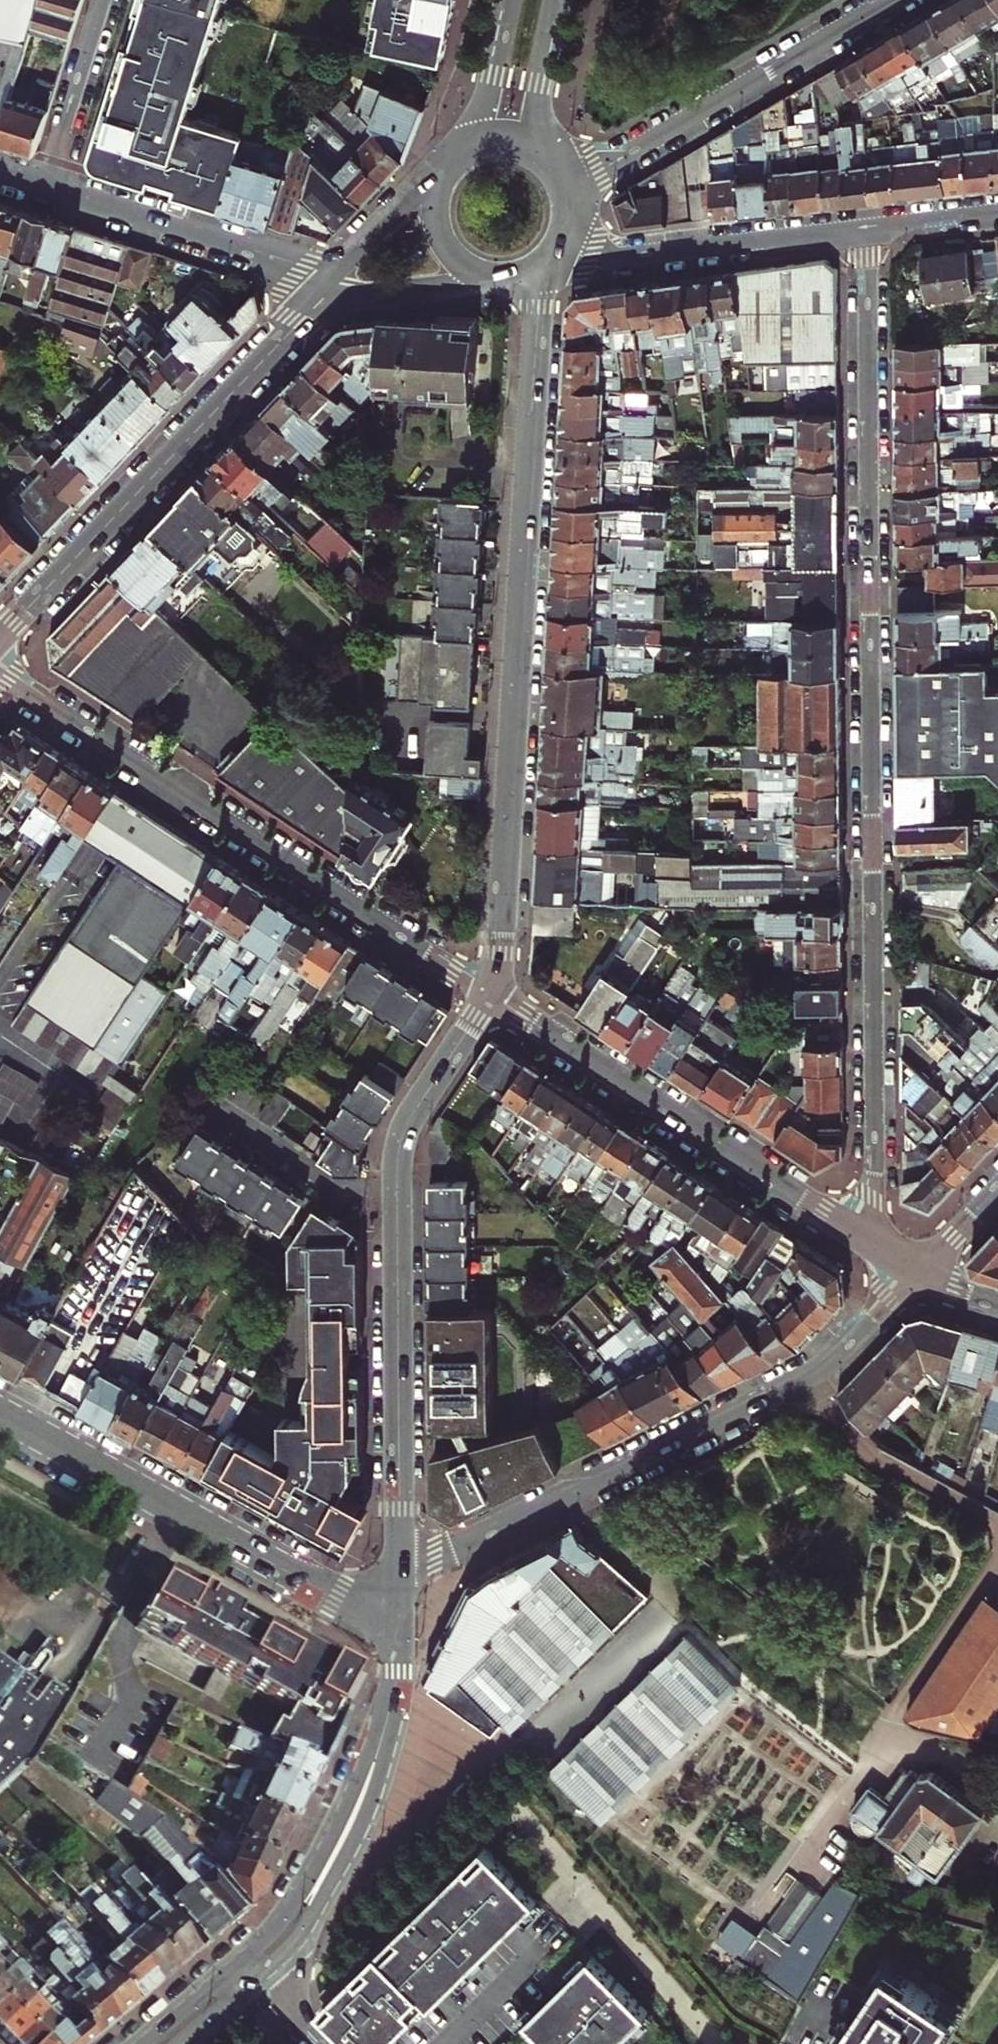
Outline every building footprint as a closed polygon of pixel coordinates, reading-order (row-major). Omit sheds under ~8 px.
[(28,45),(33,27),(42,0),(0,0),(0,133),(12,96),(28,45)] [(84,0),(42,0),(33,27),(72,40),(84,0)] [(224,209),(245,139),(247,133),(189,116),(225,0),(141,0),(93,156),(95,167),(99,171),(166,191),(224,209)] [(369,49),(443,65),(456,0),(379,0),(369,49)] [(985,45),(959,0),(949,0),(930,11),(959,60),(985,45)] [(994,0),(959,0),(985,45),(997,37),(997,6),(994,0)] [(932,75),(959,60),(930,11),(903,27),(929,71),(932,75)] [(907,84),(929,71),(903,27),(881,40),(890,55),(886,57),(899,79),(903,77),(907,84)] [(903,77),(899,79),(886,57),(890,55),(881,40),(860,53),(886,96),(901,87),(906,96),(912,93),(907,84),(903,77)] [(869,106),(886,96),(860,53),(839,65),(855,95),(861,105),(863,118),(874,117),(869,106)] [(833,107),(855,95),(839,65),(816,79),(833,107)] [(930,111),(917,90),(934,79),(932,75),(929,71),(907,84),(912,93),(923,111),(930,111)] [(37,151),(51,108),(58,83),(44,79),(36,103),(12,96),(0,133),(0,140),(37,151)] [(800,120),(815,118),(811,81),(797,90),(800,120)] [(406,158),(406,157),(426,106),(367,83),(356,111),(406,158)] [(891,105),(906,96),(901,87),(886,96),(891,105)] [(772,212),(798,209),(788,126),(784,97),(760,111),(772,212)] [(384,180),(406,158),(356,111),(343,98),(332,110),(359,136),(349,147),(384,180)] [(363,202),(384,180),(349,147),(308,107),(302,124),(297,140),(318,159),(363,202)] [(741,215),(772,212),(760,111),(731,128),(733,147),(754,145),(756,162),(735,165),(741,215)] [(922,174),(917,175),(915,159),(921,159),(917,130),(915,112),(896,114),(888,115),(891,133),(898,197),(925,194),(922,174)] [(968,189),(993,186),(995,113),(980,115),(982,131),(962,133),(968,189)] [(847,203),(872,200),(866,147),(863,120),(838,123),(839,132),(840,144),(847,203)] [(224,209),(271,224),(297,140),(302,124),(296,123),(292,136),(281,133),(277,148),(245,139),(224,209)] [(798,209),(825,205),(817,135),(816,128),(802,130),(801,124),(788,126),(798,209)] [(948,191),(968,189),(962,133),(961,124),(940,126),(941,138),(948,191)] [(716,218),(741,215),(735,165),(733,147),(731,128),(708,142),(713,186),(716,218)] [(925,194),(948,191),(941,138),(924,140),(922,129),(917,130),(921,159),(915,159),(917,175),(922,174),(925,194)] [(829,145),(840,144),(839,132),(828,134),(829,145)] [(872,200),(898,197),(891,133),(882,135),(883,145),(866,147),(872,200)] [(825,205),(847,203),(840,144),(829,145),(828,134),(817,135),(825,205)] [(296,231),(307,195),(318,159),(297,140),(271,224),(296,231)] [(700,187),(713,186),(708,142),(696,149),(699,182),(700,187)] [(689,183),(699,182),(696,149),(685,155),(689,183)] [(340,227),(363,202),(318,159),(307,195),(340,227)] [(679,159),(660,170),(668,224),(688,221),(679,159)] [(625,229),(668,224),(660,170),(613,198),(625,229)] [(703,219),(716,218),(713,186),(700,187),(701,193),(703,219)] [(693,221),(703,219),(701,193),(690,194),(693,221)] [(10,269),(28,212),(0,203),(0,249),(3,250),(0,260),(0,297),(1,298),(10,269)] [(10,269),(36,277),(54,220),(28,212),(10,269)] [(31,292),(56,299),(77,227),(54,220),(36,277),(31,292)] [(104,324),(109,308),(118,280),(131,244),(77,227),(56,299),(53,305),(51,315),(56,316),(58,310),(104,324)] [(118,280),(142,288),(154,251),(131,244),(118,280)] [(987,290),(981,249),(921,256),(927,298),(987,290)] [(805,359),(838,359),(837,269),(825,259),(734,272),(743,341),(746,360),(805,359)] [(731,343),(743,341),(734,272),(711,275),(723,361),(730,360),(729,355),(732,355),(731,343)] [(726,383),(723,361),(711,275),(684,278),(694,349),(709,347),(712,371),(714,385),(726,383)] [(682,351),(694,349),(684,278),(655,282),(667,375),(669,393),(670,396),(687,393),(682,351)] [(656,377),(667,375),(655,282),(631,286),(640,355),(652,354),(656,377)] [(643,378),(640,355),(631,286),(608,289),(614,346),(617,346),(619,358),(631,357),(635,379),(643,378)] [(169,330),(208,367),(261,311),(257,291),(232,317),(221,307),(221,302),(205,287),(201,287),(164,326),(169,330)] [(569,343),(614,346),(608,289),(582,293),(571,304),(569,343)] [(30,298),(53,305),(56,299),(31,292),(30,298)] [(190,385),(208,367),(169,330),(162,336),(158,332),(140,315),(129,326),(137,334),(190,385)] [(432,396),(471,399),(476,317),(436,315),(435,323),(379,320),(374,386),(432,388),(432,396)] [(61,338),(95,350),(102,332),(67,320),(61,338)] [(374,390),(374,386),(379,320),(349,324),(342,328),(326,345),(370,387),(374,390)] [(158,332),(162,336),(169,330),(164,326),(158,332)] [(173,404),(190,385),(137,334),(131,341),(122,332),(117,337),(115,335),(112,338),(102,329),(102,332),(119,353),(137,369),(173,404)] [(897,362),(959,361),(959,353),(978,353),(978,340),(897,341),(897,362)] [(620,368),(619,358),(617,346),(614,346),(569,343),(568,365),(603,367),(603,360),(613,361),(613,368),(620,368)] [(357,400),(370,387),(326,345),(306,365),(330,388),(336,381),(350,394),(357,400)] [(697,373),(712,371),(709,347),(694,349),(697,373)] [(806,388),(838,387),(838,359),(805,359),(806,388)] [(978,361),(959,361),(897,362),(897,382),(963,381),(964,381),(964,373),(978,373),(978,361)] [(286,387),(319,417),(339,396),(330,388),(306,365),(286,387)] [(566,386),(622,390),(620,368),(613,368),(613,375),(602,374),(603,367),(568,365),(566,386)] [(102,405),(139,440),(173,404),(137,369),(135,370),(131,370),(124,377),(124,383),(123,384),(113,375),(103,386),(112,395),(102,405)] [(897,406),(963,405),(963,381),(897,382),(897,406)] [(642,404),(621,402),(622,390),(566,386),(565,406),(621,410),(642,411),(673,416),(670,396),(669,393),(654,392),(653,404),(642,404)] [(322,443),(333,431),(319,417),(286,387),(265,409),(321,462),(340,479),(349,468),(344,464),(340,459),(322,443)] [(374,390),(370,387),(357,400),(361,404),(374,390)] [(838,439),(838,412),(838,387),(806,388),(806,413),(730,413),(733,440),(742,440),(742,428),(773,428),(773,440),(838,439)] [(621,402),(642,404),(643,391),(622,390),(621,402)] [(319,417),(333,431),(354,410),(344,400),(339,396),(319,417)] [(67,441),(104,477),(139,440),(102,405),(99,407),(95,407),(88,414),(89,419),(87,420),(78,412),(68,423),(77,432),(67,441)] [(897,406),(898,432),(990,432),(994,431),(993,419),(963,419),(963,405),(897,406)] [(641,426),(620,425),(621,410),(565,406),(564,431),(653,437),(654,427),(641,426)] [(305,478),(321,462),(265,409),(237,438),(282,479),(287,484),(298,472),(305,478)] [(620,425),(641,426),(642,411),(621,410),(620,425)] [(626,450),(656,452),(656,437),(653,437),(564,431),(562,455),(625,458),(626,450)] [(990,432),(898,432),(898,456),(956,455),(956,448),(990,448),(990,432)] [(49,467),(83,499),(104,477),(67,441),(60,435),(39,457),(49,467)] [(287,484),(282,479),(237,438),(217,460),(266,506),(278,493),(286,501),(295,492),(287,484)] [(771,463),(839,463),(838,439),(773,440),(770,440),(770,453),(771,463)] [(737,464),(744,463),(744,440),(742,440),(733,440),(737,464)] [(639,483),(652,483),(652,472),(663,473),(663,461),(625,458),(562,455),(561,478),(639,483)] [(980,455),(956,455),(898,456),(898,489),(957,488),(957,473),(980,473),(980,455)] [(294,532),(266,506),(217,460),(198,480),(248,526),(256,517),(284,543),(294,532)] [(783,486),(839,486),(839,463),(771,463),(753,463),(753,477),(758,477),(783,477),(783,486)] [(12,516),(41,544),(83,499),(49,467),(25,491),(31,497),(12,516)] [(957,473),(957,488),(980,488),(980,473),(957,473)] [(758,486),(783,486),(783,477),(758,477),(758,486)] [(559,502),(638,506),(639,483),(561,478),(559,502)] [(255,539),(258,535),(248,526),(198,480),(152,529),(195,570),(216,548),(232,562),(241,553),(248,554),(255,547),(255,539)] [(700,510),(839,509),(839,486),(783,486),(758,486),(700,487),(700,510)] [(957,488),(898,489),(898,514),(970,513),(974,513),(973,503),(982,503),(982,488),(980,488),(957,488)] [(896,514),(895,490),(884,490),(884,514),(896,514)] [(486,498),(442,495),(441,513),(448,514),(447,531),(474,532),(484,533),(484,528),(488,528),(489,502),(485,502),(486,498)] [(653,523),(676,524),(677,508),(638,506),(559,502),(557,533),(624,537),(624,528),(653,529),(653,523)] [(41,544),(12,516),(0,505),(0,586),(41,544)] [(721,539),(796,539),(796,518),(839,518),(839,509),(700,510),(699,542),(699,566),(721,566),(721,555),(714,555),(714,546),(721,546),(721,539)] [(898,535),(939,534),(938,523),(970,523),(970,513),(898,514),(898,535)] [(735,565),(839,564),(839,518),(796,518),(796,539),(721,539),(721,546),(714,546),(714,555),(721,555),(721,566),(735,565)] [(329,519),(311,543),(342,566),(360,541),(329,519)] [(624,537),(652,539),(653,529),(624,528),(624,537)] [(158,613),(165,619),(203,577),(195,570),(152,529),(99,585),(144,627),(158,613)] [(447,531),(440,530),(439,549),(446,549),(445,566),(472,567),(482,568),(482,563),(486,563),(487,537),(483,536),(484,533),(474,532),(447,531)] [(665,569),(666,557),(644,555),(644,549),(623,548),(624,537),(557,533),(556,563),(643,568),(665,569)] [(996,534),(939,534),(898,535),(899,559),(930,558),(996,558),(996,534)] [(930,558),(930,561),(926,561),(923,564),(923,570),(927,575),(930,575),(930,583),(935,583),(997,583),(997,558),(996,558),(930,558)] [(554,587),(641,593),(643,568),(556,563),(554,587)] [(782,619),(840,619),(839,564),(735,565),(735,576),(781,576),(782,619)] [(445,566),(438,565),(437,583),(444,584),(443,601),(470,602),(480,603),(480,597),(484,597),(485,571),(481,571),(482,568),(472,567),(445,566)] [(935,609),(935,583),(930,583),(899,584),(899,610),(935,609)] [(139,724),(203,655),(165,619),(158,613),(144,627),(99,585),(48,639),(51,667),(139,724)] [(619,616),(634,617),(656,619),(657,606),(658,594),(641,593),(554,587),(553,613),(619,616)] [(443,601),(436,600),(435,618),(442,619),(441,636),(469,638),(478,638),(478,632),(482,632),(483,606),(479,606),(480,603),(470,602),(443,601)] [(899,636),(989,636),(989,621),(962,621),(961,609),(935,609),(899,610),(899,636)] [(622,641),(643,642),(644,630),(618,628),(619,616),(553,613),(551,637),(622,641)] [(774,646),(840,645),(840,619),(782,619),(774,619),(774,631),(746,631),(744,631),(744,646),(774,646)] [(746,631),(774,631),(774,619),(746,620),(746,631)] [(468,653),(469,638),(441,636),(439,636),(407,634),(403,634),(399,700),(432,702),(474,704),(475,686),(466,686),(467,672),(476,673),(477,654),(468,653)] [(899,636),(900,664),(956,663),(956,652),(990,651),(990,636),(989,636),(899,636)] [(641,671),(644,671),(645,655),(646,642),(643,642),(622,641),(551,637),(550,666),(641,671)] [(478,638),(469,638),(468,653),(477,654),(478,638)] [(774,673),(840,672),(840,645),(774,646),(774,673)] [(956,663),(900,664),(901,767),(936,766),(991,765),(997,772),(997,687),(991,687),(990,663),(956,663)] [(546,724),(603,727),(605,679),(641,681),(641,671),(550,666),(546,724)] [(475,686),(476,673),(467,672),(466,686),(475,686)] [(761,744),(841,743),(840,672),(774,673),(761,673),(761,744)] [(340,854),(347,845),(351,792),(270,718),(218,776),(269,808),(340,854)] [(472,724),(431,723),(427,772),(451,774),(483,776),(485,757),(470,756),(472,724)] [(618,743),(607,742),(607,727),(603,727),(546,724),(544,752),(636,758),(637,744),(618,743)] [(23,786),(48,747),(16,726),(11,735),(5,732),(0,739),(0,764),(3,767),(23,786)] [(607,742),(618,743),(619,728),(607,727),(607,742)] [(764,766),(841,765),(841,743),(761,744),(742,744),(740,744),(740,753),(763,753),(764,766)] [(26,805),(34,811),(68,760),(48,747),(23,786),(6,812),(12,817),(19,806),(26,805)] [(620,771),(635,772),(636,758),(544,752),(543,775),(619,780),(620,771)] [(53,830),(60,819),(90,775),(68,760),(34,811),(23,828),(22,830),(35,838),(44,824),(53,830)] [(681,784),(693,784),(692,761),(682,761),(681,784)] [(796,788),(841,788),(841,765),(764,766),(755,766),(755,775),(756,775),(764,775),(764,778),(784,778),(784,788),(796,788)] [(901,767),(901,821),(936,820),(936,766),(901,767)] [(640,781),(642,781),(642,773),(635,772),(620,771),(619,780),(640,781)] [(450,795),(482,797),(483,776),(451,774),(450,795)] [(52,888),(84,839),(115,791),(90,775),(60,819),(53,830),(64,838),(38,878),(52,888)] [(541,800),(601,804),(602,793),(627,795),(639,796),(640,781),(619,780),(543,775),(541,800)] [(756,789),(784,788),(784,778),(764,778),(764,775),(756,775),(756,789)] [(406,843),(402,831),(412,816),(352,777),(351,792),(347,845),(340,854),(373,876),(383,860),(397,857),(406,843)] [(760,815),(841,814),(841,788),(796,788),(796,799),(760,799),(760,815)] [(109,855),(109,854),(139,807),(125,798),(115,791),(84,839),(109,855)] [(601,804),(627,806),(627,795),(602,793),(601,804)] [(630,838),(599,837),(601,804),(541,800),(539,845),(582,848),(606,849),(629,851),(630,838)] [(144,975),(180,920),(219,859),(139,807),(109,854),(109,855),(104,875),(110,879),(66,945),(27,1005),(38,1012),(50,1019),(61,1026),(72,1033),(84,1040),(95,1047),(106,1054),(117,1060),(123,1064),(170,992),(161,986),(144,975)] [(785,838),(841,837),(841,814),(760,815),(760,827),(760,838),(765,838),(785,838)] [(971,819),(936,820),(901,821),(902,847),(937,846),(942,851),(952,851),(956,846),(970,846),(971,819)] [(35,838),(44,844),(53,830),(44,824),(35,838)] [(785,861),(842,861),(841,837),(785,838),(765,838),(765,846),(785,846),(785,861)] [(537,865),(581,868),(582,848),(539,845),(537,865)] [(581,868),(605,869),(606,849),(582,848),(581,868)] [(575,900),(657,905),(660,853),(629,851),(606,849),(605,869),(581,868),(537,865),(535,898),(575,900)] [(760,906),(842,905),(842,861),(785,861),(697,862),(697,855),(660,853),(657,905),(685,906),(685,907),(760,906)] [(182,974),(189,964),(246,876),(219,859),(180,920),(190,927),(167,963),(174,968),(182,974)] [(973,923),(997,947),(997,885),(978,866),(902,866),(902,908),(957,908),(973,923)] [(191,1015),(228,960),(271,893),(246,876),(189,964),(198,970),(192,980),(199,985),(183,1009),(191,1015)] [(247,998),(254,988),(302,914),(271,893),(228,960),(248,973),(235,992),(237,993),(223,1012),(234,1019),(247,998)] [(534,924),(573,927),(575,900),(535,898),(534,924)] [(773,931),(842,931),(842,905),(760,906),(760,931),(773,931)] [(283,972),(292,977),(324,928),(302,914),(254,988),(263,994),(267,996),(283,972)] [(973,923),(963,934),(963,941),(979,956),(986,954),(997,966),(997,947),(973,923)] [(579,1011),(605,1028),(628,994),(666,936),(647,924),(625,957),(617,952),(603,974),(600,972),(594,973),(590,980),(591,985),(595,987),(579,1011)] [(315,996),(348,944),(324,928),(292,977),(255,1033),(265,1039),(267,1036),(270,1038),(301,992),(313,999),(315,996)] [(797,961),(842,961),(842,931),(773,931),(774,961),(797,961)] [(315,996),(332,1006),(346,985),(365,954),(348,944),(315,996)] [(396,975),(365,954),(346,985),(348,987),(368,1000),(376,1006),(396,975)] [(797,983),(842,983),(842,961),(797,961),(797,983)] [(425,994),(396,975),(376,1006),(377,1006),(397,1019),(405,1024),(425,994)] [(674,1035),(680,1026),(700,995),(672,977),(651,1008),(629,1043),(656,1061),(674,1035)] [(798,1007),(842,1008),(842,983),(797,983),(798,1007)] [(368,1000),(348,987),(344,994),(364,1006),(368,1000)] [(247,998),(257,1004),(263,994),(254,988),(247,998)] [(676,1075),(707,1095),(731,1057),(734,1053),(717,1042),(726,1029),(719,1025),(737,997),(730,992),(676,1075)] [(450,1010),(425,994),(405,1024),(420,1034),(430,1041),(450,1010)] [(605,1028),(629,1043),(651,1008),(628,994),(605,1028)] [(997,1041),(997,1009),(996,1007),(988,1000),(982,994),(981,997),(983,1000),(978,1006),(993,1020),(991,1021),(984,1029),(997,1041)] [(903,1001),(903,1027),(914,1027),(939,1051),(972,1081),(997,1106),(997,1072),(988,1062),(965,1041),(924,1001),(903,1001)] [(12,1030),(23,1037),(38,1012),(27,1005),(25,1008),(12,1030)] [(397,1019),(377,1006),(373,1013),(393,1026),(397,1019)] [(803,1031),(843,1031),(842,1008),(798,1007),(788,1007),(789,1031),(803,1031)] [(23,1037),(35,1044),(50,1019),(38,1012),(23,1037)] [(35,1044),(46,1051),(61,1026),(50,1019),(35,1044)] [(420,1034),(405,1024),(401,1031),(416,1041),(420,1034)] [(988,1062),(997,1072),(997,1041),(984,1029),(980,1025),(965,1041),(988,1062)] [(46,1051),(57,1058),(72,1033),(61,1026),(46,1051)] [(674,1035),(680,1038),(686,1029),(680,1026),(674,1035)] [(930,1078),(997,1140),(997,1139),(997,1106),(972,1081),(939,1051),(914,1027),(903,1027),(903,1053),(921,1070),(930,1078)] [(803,1043),(843,1043),(843,1031),(803,1031),(803,1043)] [(57,1058),(68,1065),(84,1040),(72,1033),(57,1058)] [(528,1062),(493,1038),(473,1069),(509,1092),(528,1062)] [(68,1065),(80,1071),(95,1047),(84,1040),(68,1065)] [(804,1068),(843,1068),(843,1043),(803,1043),(804,1068)] [(80,1071),(91,1078),(106,1054),(95,1047),(80,1071)] [(997,1140),(930,1078),(921,1070),(903,1053),(903,1095),(928,1118),(976,1162),(997,1140)] [(91,1078),(102,1085),(117,1060),(106,1054),(91,1078)] [(707,1095),(732,1111),(756,1074),(731,1057),(707,1095)] [(512,1127),(514,1124),(547,1074),(528,1062),(509,1092),(493,1115),(512,1127)] [(405,1079),(380,1063),(371,1078),(395,1094),(396,1094),(405,1079)] [(6,1095),(18,1072),(6,1066),(3,1072),(0,1077),(0,1092),(6,1095)] [(141,1094),(147,1084),(121,1067),(115,1077),(141,1094)] [(818,1168),(843,1154),(843,1068),(804,1068),(804,1088),(804,1094),(799,1102),(795,1108),(807,1108),(806,1120),(793,1111),(773,1139),(818,1168)] [(6,1095),(18,1102),(30,1078),(18,1072),(6,1095)] [(520,1157),(533,1137),(566,1086),(547,1074),(514,1124),(522,1130),(509,1150),(520,1157)] [(732,1111),(753,1125),(778,1088),(756,1074),(732,1111)] [(371,1078),(366,1075),(361,1081),(347,1102),(377,1122),(383,1113),(395,1094),(371,1078)] [(361,1081),(355,1077),(341,1097),(347,1102),(361,1081)] [(18,1102),(29,1108),(42,1084),(30,1078),(18,1102)] [(537,1174),(552,1150),(585,1099),(566,1086),(533,1137),(539,1140),(526,1160),(528,1162),(526,1167),(537,1174)] [(103,1100),(127,1115),(135,1103),(111,1088),(103,1100)] [(795,1108),(799,1102),(778,1088),(753,1125),(773,1139),(793,1111),(795,1108)] [(18,1102),(6,1095),(0,1092),(0,1107),(11,1113),(18,1102)] [(274,1093),(268,1102),(257,1118),(272,1129),(289,1104),(274,1093)] [(536,1174),(555,1187),(565,1171),(604,1111),(585,1099),(552,1150),(537,1174),(536,1174)] [(120,1126),(127,1115),(103,1100),(96,1111),(120,1126)] [(377,1122),(347,1102),(343,1107),(329,1128),(336,1132),(361,1146),(377,1122)] [(343,1107),(337,1103),(323,1123),(329,1128),(343,1107)] [(5,1126),(11,1113),(0,1107),(0,1123),(5,1126)] [(89,1121),(113,1136),(120,1126),(96,1111),(89,1121)] [(571,1175),(584,1183),(623,1124),(604,1111),(565,1171),(571,1175)] [(976,1162),(928,1118),(920,1126),(916,1122),(903,1114),(903,1129),(958,1181),(976,1162)] [(467,1132),(442,1115),(432,1131),(457,1147),(467,1132)] [(600,1212),(601,1211),(647,1140),(623,1124),(584,1183),(578,1192),(595,1203),(592,1207),(600,1212)] [(204,1126),(202,1131),(224,1145),(226,1141),(204,1126)] [(202,1131),(200,1129),(179,1161),(206,1178),(226,1146),(224,1145),(202,1131)] [(933,1208),(958,1181),(903,1129),(904,1197),(933,1208)] [(432,1141),(433,1164),(446,1164),(457,1147),(432,1131),(432,1141)] [(332,1139),(321,1158),(323,1158),(344,1171),(361,1171),(361,1161),(361,1146),(336,1132),(332,1139)] [(332,1139),(325,1135),(313,1156),(320,1160),(321,1161),(323,1158),(321,1158),(332,1139)] [(624,1226),(628,1220),(671,1155),(647,1140),(601,1211),(624,1226)] [(231,1144),(228,1148),(250,1162),(253,1158),(231,1144)] [(228,1148),(226,1146),(206,1178),(232,1195),(252,1163),(250,1162),(228,1148)] [(651,1211),(661,1218),(693,1169),(671,1155),(628,1220),(638,1226),(640,1228),(651,1211)] [(7,1305),(77,1176),(42,1159),(9,1220),(0,1237),(0,1318),(7,1305)] [(258,1161),(255,1165),(276,1179),(279,1175),(258,1161)] [(255,1165),(252,1163),(232,1195),(258,1212),(279,1180),(276,1179),(255,1165)] [(684,1232),(695,1216),(715,1184),(693,1169),(661,1218),(651,1233),(659,1239),(664,1238),(674,1244),(678,1240),(682,1234),(684,1232)] [(291,1189),(279,1180),(258,1212),(286,1230),(303,1203),(306,1198),(291,1189)] [(469,1181),(433,1182),(433,1212),(470,1211),(469,1181)] [(314,1197),(294,1184),(291,1189),(306,1198),(303,1203),(308,1206),(314,1197)] [(701,1268),(711,1253),(745,1203),(715,1184),(695,1216),(702,1220),(690,1239),(682,1234),(678,1240),(701,1268)] [(717,1286),(731,1265),(764,1216),(745,1203),(711,1253),(701,1268),(717,1286)] [(294,1281),(318,1280),(318,1240),(320,1240),(353,1239),(359,1228),(344,1219),(342,1221),(319,1209),(293,1245),(294,1281)] [(433,1212),(434,1246),(466,1245),(470,1244),(470,1211),(433,1212)] [(763,1302),(780,1276),(795,1254),(839,1306),(847,1298),(843,1268),(764,1216),(731,1265),(763,1302)] [(997,1226),(970,1254),(969,1273),(997,1282),(997,1227),(997,1226)] [(305,1475),(343,1492),(354,1474),(355,1445),(365,1445),(365,1430),(353,1430),(324,1429),(322,1391),(320,1308),(352,1308),(353,1316),(364,1316),(364,1254),(353,1254),(353,1239),(320,1240),(318,1240),(318,1280),(317,1367),(314,1373),(311,1381),(308,1391),(315,1391),(315,1420),(284,1419),(285,1445),(279,1457),(296,1468),(285,1484),(296,1491),(305,1475)] [(751,1371),(777,1357),(717,1286),(701,1268),(678,1240),(674,1244),(656,1259),(701,1315),(741,1360),(751,1371)] [(466,1245),(434,1246),(435,1261),(432,1261),(431,1277),(436,1278),(469,1278),(470,1262),(465,1262),(466,1245)] [(821,1324),(839,1306),(795,1254),(780,1276),(821,1324)] [(114,1425),(138,1438),(187,1350),(204,1320),(211,1306),(230,1271),(221,1262),(193,1314),(169,1358),(155,1351),(114,1425)] [(777,1357),(801,1346),(763,1302),(731,1265),(717,1286),(777,1357)] [(211,1306),(233,1319),(248,1291),(241,1283),(230,1271),(211,1306)] [(801,1346),(821,1324),(780,1276),(763,1302),(801,1346)] [(469,1278),(436,1278),(436,1291),(432,1291),(432,1307),(436,1307),(474,1307),(474,1291),(468,1291),(469,1278)] [(24,1375),(55,1320),(57,1317),(45,1310),(38,1312),(34,1319),(7,1305),(0,1318),(0,1362),(24,1375)] [(474,1307),(436,1307),(436,1424),(460,1424),(469,1424),(495,1424),(494,1308),(474,1307)] [(322,1391),(353,1391),(353,1316),(352,1308),(320,1308),(322,1391)] [(705,1393),(731,1381),(725,1375),(684,1330),(669,1314),(650,1332),(654,1336),(670,1354),(676,1361),(705,1393)] [(741,1360),(701,1315),(684,1330),(725,1375),(741,1360)] [(687,1402),(705,1393),(676,1361),(670,1354),(654,1336),(650,1332),(636,1316),(619,1332),(634,1348),(637,1352),(641,1349),(645,1345),(647,1348),(643,1351),(654,1363),(658,1360),(668,1379),(673,1376),(687,1402)] [(910,1321),(895,1336),(930,1370),(939,1342),(944,1324),(926,1318),(910,1321)] [(24,1375),(47,1388),(78,1333),(55,1320),(24,1375)] [(944,1324),(939,1342),(958,1348),(964,1330),(944,1324)] [(84,1408),(114,1425),(155,1351),(164,1335),(146,1325),(139,1338),(126,1331),(84,1408)] [(964,1330),(958,1348),(949,1379),(981,1388),(985,1375),(997,1379),(997,1374),(997,1340),(964,1330)] [(879,1353),(912,1387),(939,1413),(947,1387),(930,1370),(895,1336),(879,1353)] [(939,1342),(930,1370),(947,1387),(949,1379),(958,1348),(939,1342)] [(657,1416),(687,1402),(673,1376),(668,1379),(658,1360),(654,1363),(647,1367),(636,1353),(637,1352),(634,1348),(613,1367),(657,1416)] [(138,1438),(161,1450),(192,1394),(193,1392),(201,1377),(191,1371),(199,1357),(187,1350),(138,1438)] [(899,1400),(912,1387),(879,1353),(865,1366),(899,1400)] [(636,1427),(657,1416),(613,1367),(605,1359),(588,1375),(636,1427)] [(899,1400),(865,1366),(851,1382),(884,1415),(899,1400)] [(161,1450),(183,1462),(225,1386),(218,1382),(216,1381),(203,1373),(201,1377),(193,1392),(192,1394),(161,1450)] [(997,1379),(993,1391),(983,1424),(993,1427),(997,1429),(997,1374),(997,1379)] [(985,1375),(981,1388),(993,1391),(997,1379),(985,1375)] [(183,1462),(204,1474),(206,1475),(228,1430),(237,1415),(246,1398),(250,1391),(252,1387),(230,1376),(225,1386),(183,1462)] [(851,1382),(840,1393),(869,1430),(884,1415),(851,1382)] [(324,1429),(353,1430),(353,1391),(322,1391),(324,1429)] [(542,1424),(564,1464),(611,1441),(585,1412),(542,1424)] [(478,1439),(469,1441),(436,1451),(438,1500),(461,1515),(564,1464),(542,1424),(478,1439)] [(469,1424),(460,1424),(469,1441),(478,1439),(469,1424)] [(983,1424),(982,1428),(980,1434),(997,1439),(997,1429),(993,1427),(983,1424)] [(238,1453),(247,1439),(228,1430),(206,1475),(334,1545),(344,1527),(327,1518),(343,1492),(305,1475),(296,1491),(285,1484),(280,1492),(231,1466),(238,1453)] [(231,1466),(280,1492),(285,1484),(296,1468),(279,1457),(247,1439),(238,1453),(231,1466)] [(989,1484),(967,1477),(964,1490),(984,1500),(989,1484)] [(343,1492),(327,1518),(344,1527),(355,1534),(370,1507),(343,1492)] [(578,1524),(541,1543),(551,1568),(612,1631),(651,1594),(584,1538),(578,1524)] [(344,1527),(334,1545),(347,1553),(355,1534),(344,1527)] [(551,1568),(541,1543),(495,1566),(472,1584),(426,1672),(438,1679),(432,1688),(495,1733),(505,1723),(462,1679),(497,1644),(491,1637),(526,1605),(518,1597),(551,1568)] [(551,1568),(518,1597),(526,1605),(491,1637),(497,1644),(462,1679),(505,1723),(513,1731),(612,1631),(551,1568)] [(275,1725),(266,1742),(278,1747),(298,1757),(296,1761),(317,1771),(343,1714),(357,1688),(351,1685),(353,1676),(265,1628),(259,1638),(233,1624),(238,1614),(165,1574),(139,1620),(173,1638),(170,1644),(237,1680),(241,1673),(257,1682),(252,1690),(291,1712),(282,1730),(275,1725)] [(990,1596),(909,1714),(919,1722),(977,1737),(981,1731),(997,1706),(997,1601),(990,1596)] [(599,1826),(741,1686),(691,1636),(690,1635),(547,1775),(599,1826)] [(5,1791),(19,1778),(35,1763),(46,1743),(54,1728),(70,1697),(80,1679),(59,1664),(46,1682),(37,1676),(51,1658),(49,1644),(43,1639),(26,1662),(19,1657),(11,1668),(0,1660),(0,1795),(5,1791)] [(306,1795),(317,1771),(296,1761),(298,1757),(278,1747),(266,1742),(236,1728),(228,1744),(252,1755),(271,1764),(265,1776),(306,1795)] [(977,1737),(997,1742),(997,1735),(981,1731),(977,1737)] [(160,1763),(173,1746),(158,1735),(145,1752),(160,1763)] [(102,1779),(46,1743),(35,1763),(86,1801),(102,1779)] [(271,1764),(252,1755),(244,1773),(251,1774),(265,1776),(271,1764)] [(242,1780),(244,1773),(223,1769),(222,1777),(242,1780)] [(942,1873),(987,1811),(934,1772),(921,1775),(920,1777),(912,1771),(905,1772),(886,1797),(871,1787),(856,1808),(860,1812),(858,1814),(857,1817),(857,1820),(857,1823),(858,1826),(860,1829),(863,1832),(865,1833),(868,1833),(871,1833),(873,1833),(876,1832),(878,1830),(880,1828),(922,1858),(913,1870),(924,1878),(933,1867),(942,1873)] [(231,1802),(237,1804),(251,1774),(244,1773),(242,1780),(231,1802)] [(237,1804),(291,1830),(306,1795),(265,1776),(251,1774),(237,1804)] [(232,1845),(275,1864),(291,1830),(237,1804),(231,1802),(219,1796),(213,1810),(221,1813),(219,1818),(240,1827),(232,1845)] [(163,1823),(139,1841),(158,1863),(220,1935),(243,1915),(221,1889),(217,1885),(193,1857),(201,1850),(195,1845),(190,1841),(187,1846),(173,1836),(163,1823)] [(232,1872),(265,1886),(275,1864),(232,1845),(230,1844),(216,1833),(205,1825),(195,1845),(201,1850),(206,1853),(228,1869),(229,1870),(232,1872)] [(187,1846),(190,1841),(176,1831),(173,1836),(187,1846)] [(537,1900),(487,1846),(322,2009),(358,2043),(385,2043),(417,2011),(411,2004),(422,1994),(435,2004),(537,1900)] [(175,1973),(196,1955),(141,1891),(117,1863),(106,1873),(118,1887),(108,1895),(112,1899),(175,1973)] [(196,1955),(220,1935),(158,1863),(150,1870),(157,1877),(141,1891),(196,1955)] [(755,1938),(779,1956),(831,1886),(806,1868),(755,1938)] [(243,1915),(257,1904),(265,1886),(232,1872),(229,1870),(228,1869),(217,1885),(221,1889),(243,1915)] [(788,1962),(779,1956),(755,1938),(740,1959),(801,1998),(861,1897),(841,1886),(835,1883),(788,1962)] [(154,1991),(175,1973),(112,1899),(103,1908),(87,1889),(76,1899),(113,1942),(154,1991)] [(740,1959),(755,1938),(731,1921),(716,1942),(740,1959)] [(114,2025),(136,2007),(94,1958),(72,1933),(62,1922),(42,1939),(44,1943),(114,2025)] [(136,2007),(154,1991),(113,1942),(94,1958),(136,2007)] [(93,2043),(114,2025),(44,1943),(34,1952),(64,1988),(51,1999),(55,2003),(68,2017),(93,2043)] [(555,2043),(617,2043),(651,2010),(594,1953),(529,2018),(555,2043)] [(16,1962),(9,1955),(0,1963),(0,1978),(16,1962)] [(948,2028),(953,2031),(968,2010),(945,1994),(943,1999),(913,1978),(916,1974),(895,1959),(891,1965),(885,1958),(873,1976),(881,1981),(849,2029),(842,2025),(829,2043),(830,2043),(937,2043),(948,2028)] [(28,1975),(16,1962),(0,1978),(0,2003),(28,1975)] [(0,2003),(0,2031),(29,2002),(42,1989),(28,1975),(0,2003)] [(35,2009),(42,2016),(55,2003),(51,1999),(48,1996),(35,2009)] [(8,2043),(14,2043),(42,2016),(35,2009),(29,2002),(0,2031),(0,2036),(8,2043)] [(68,2017),(55,2003),(42,2016),(14,2043),(41,2043),(68,2017)] [(93,2043),(68,2017),(41,2043),(92,2043),(93,2043)]
